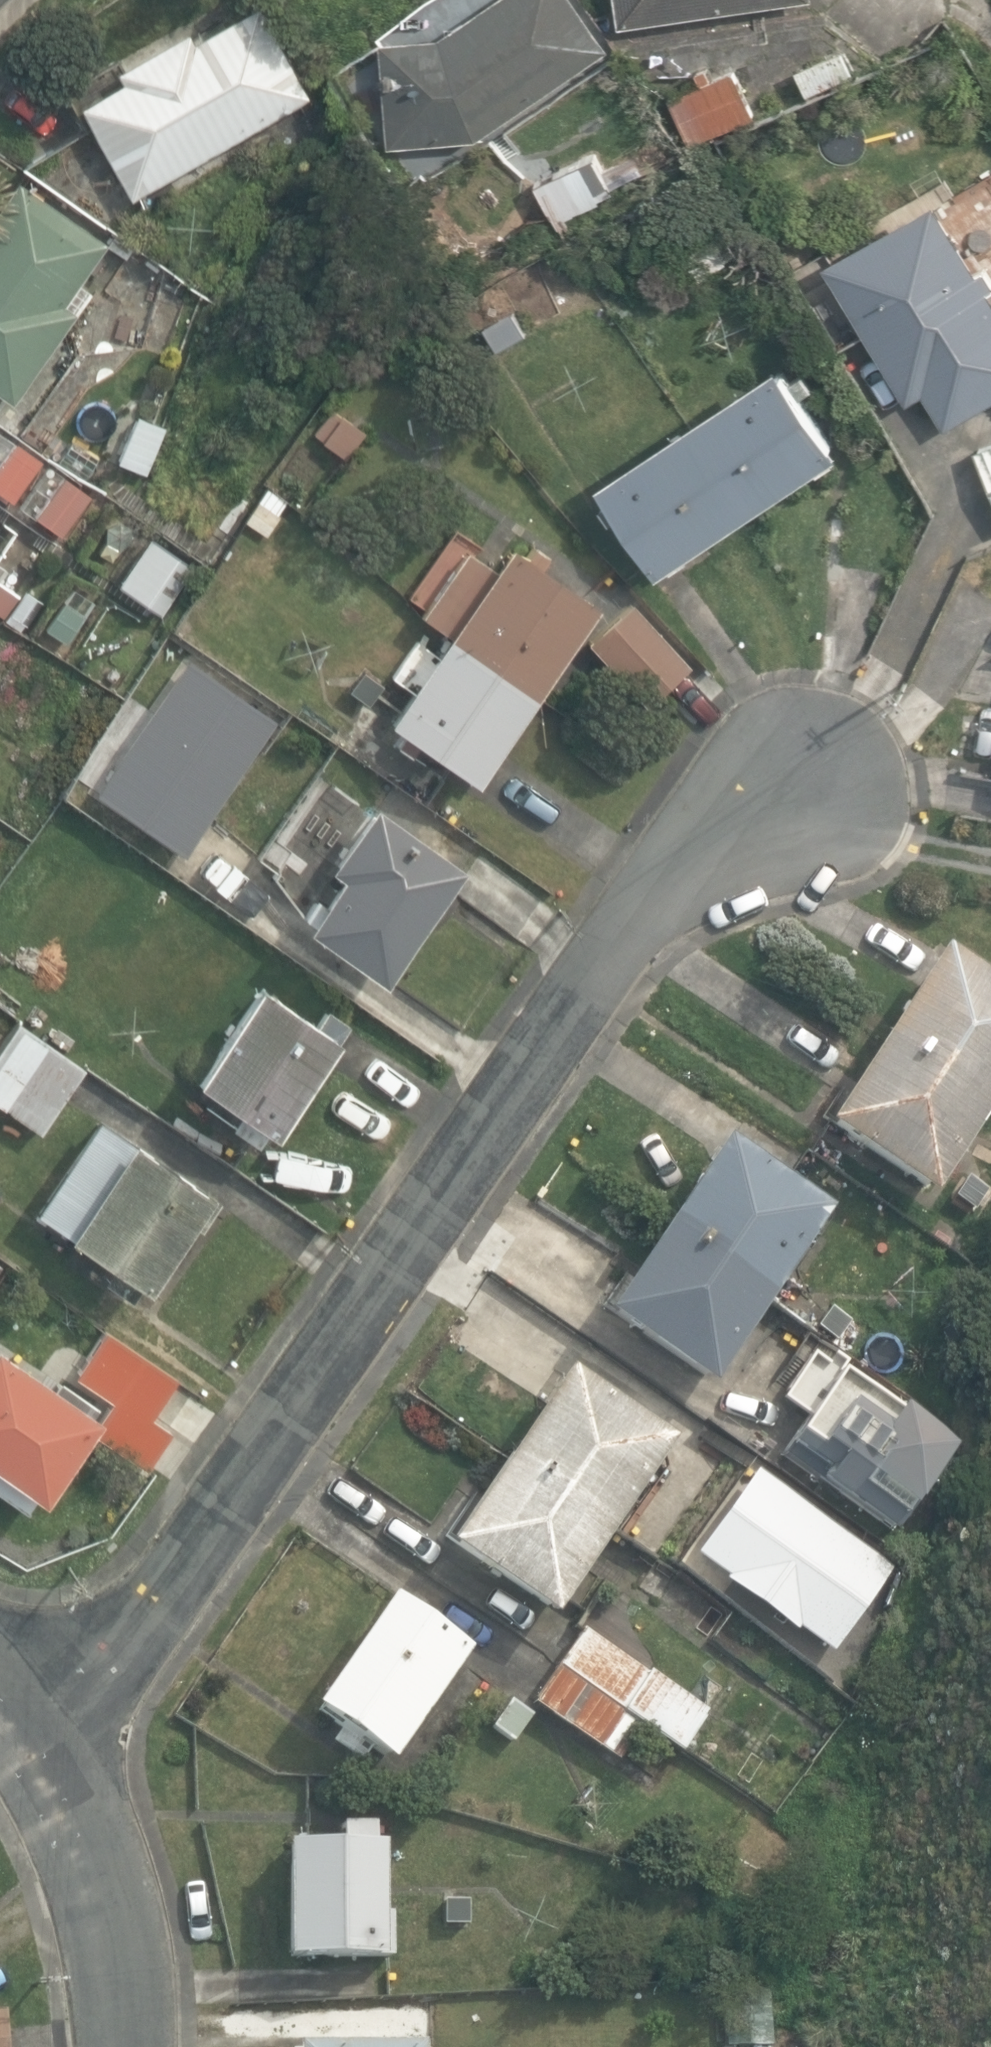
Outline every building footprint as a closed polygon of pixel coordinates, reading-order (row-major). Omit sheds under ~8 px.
[(390,144),(478,138),(611,46),(579,0),(493,0),(443,33),(383,37),(390,144)] [(622,22),(777,0),(618,0),(622,22)] [(25,160),(102,221),(309,99),(253,3),(190,40),(185,30),(115,71),(120,80),(78,104),(89,123),(25,160)] [(798,70),(808,96),(857,77),(846,50),(798,70)] [(669,94),(689,143),(756,116),(736,66),(669,94)] [(537,181),(552,216),(565,211),(568,216),(590,206),(588,201),(614,190),(598,154),(537,181)] [(9,401),(72,312),(61,305),(105,243),(15,179),(0,201),(0,395),(9,401)] [(945,427),(990,400),(990,287),(990,285),(990,284),(990,271),(985,261),(978,266),(935,196),(825,262),(908,401),(924,392),(945,427)] [(685,255),(699,275),(728,254),(714,234),(685,255)] [(484,322),(499,348),(527,332),(512,306),(484,322)] [(604,477),(663,565),(808,469),(813,476),(828,465),(824,459),(841,448),(782,359),(687,422),(604,477)] [(313,434),(344,456),(362,431),(332,408),(313,434)] [(117,461),(147,474),(168,428),(137,414),(117,461)] [(9,500),(38,459),(0,433),(0,494),(9,500)] [(974,447),(990,486),(990,440),(974,447)] [(60,474),(32,516),(62,536),(91,494),(60,474)] [(8,534),(0,528),(0,546),(8,534)] [(148,537),(116,585),(165,618),(197,570),(148,537)] [(383,720),(468,780),(594,603),(507,541),(490,565),(467,548),(421,613),(446,631),(383,720)] [(5,618),(22,594),(0,578),(0,614),(5,618)] [(11,615),(27,626),(44,601),(27,590),(11,615)] [(38,625),(66,644),(83,619),(55,600),(38,625)] [(586,643),(643,706),(652,699),(688,666),(632,602),(586,643)] [(344,689),(367,706),(388,679),(364,661),(344,689)] [(237,734),(274,761),(291,738),(253,711),(237,734)] [(90,806),(167,860),(227,775),(151,721),(90,806)] [(302,923),(378,979),(460,866),(372,802),(328,863),(339,872),(302,923)] [(927,1195),(990,1099),(990,975),(944,944),(934,959),(930,957),(920,972),(924,975),(823,1125),(927,1195)] [(228,1124),(258,1143),(267,1129),(274,1134),(339,1035),(258,981),(195,1077),(240,1107),(228,1124)] [(41,1131),(87,1065),(18,1019),(0,1045),(0,1103),(41,1131)] [(101,1277),(131,1297),(141,1282),(147,1286),(212,1191),(98,1114),(34,1208),(67,1231),(112,1261),(101,1277)] [(604,1315),(707,1386),(766,1300),(829,1208),(726,1137),(604,1315)] [(974,1216),(990,1191),(990,1187),(974,1176),(956,1204),(974,1216)] [(814,1329),(835,1344),(849,1324),(845,1322),(851,1313),(833,1300),(814,1329)] [(26,1504),(34,1491),(40,1495),(85,1427),(146,1468),(148,1465),(172,1429),(151,1415),(177,1375),(105,1326),(104,1327),(72,1374),(109,1399),(101,1412),(0,1344),(0,1487),(26,1504)] [(849,1364),(834,1353),(827,1363),(815,1355),(783,1400),(808,1418),(783,1452),(896,1532),(957,1446),(904,1409),(900,1413),(843,1373),(849,1364)] [(446,1544),(550,1616),(672,1437),(568,1366),(446,1544)] [(892,1568),(754,1469),(694,1552),(726,1575),(723,1578),(795,1630),(797,1627),(831,1651),(892,1568)] [(644,1547),(658,1525),(637,1512),(623,1534),(644,1547)] [(662,1602),(682,1571),(660,1556),(640,1587),(662,1602)] [(312,1707),(390,1761),(468,1648),(390,1594),(312,1707)] [(532,1700),(617,1759),(644,1722),(682,1749),(710,1710),(652,1669),(650,1673),(583,1627),(532,1700)] [(858,1630),(834,1663),(851,1676),(875,1642),(858,1630)] [(492,1725),(513,1740),(533,1712),(512,1697),(492,1725)] [(285,1954),(381,1954),(381,1840),(378,1840),(378,1817),(327,1817),(327,1842),(285,1842),(285,1954)] [(444,1927),(491,1927),(491,1891),(444,1891),(444,1927)] [(723,1989),(724,2046),(773,2045),(772,1988),(723,1989)]
